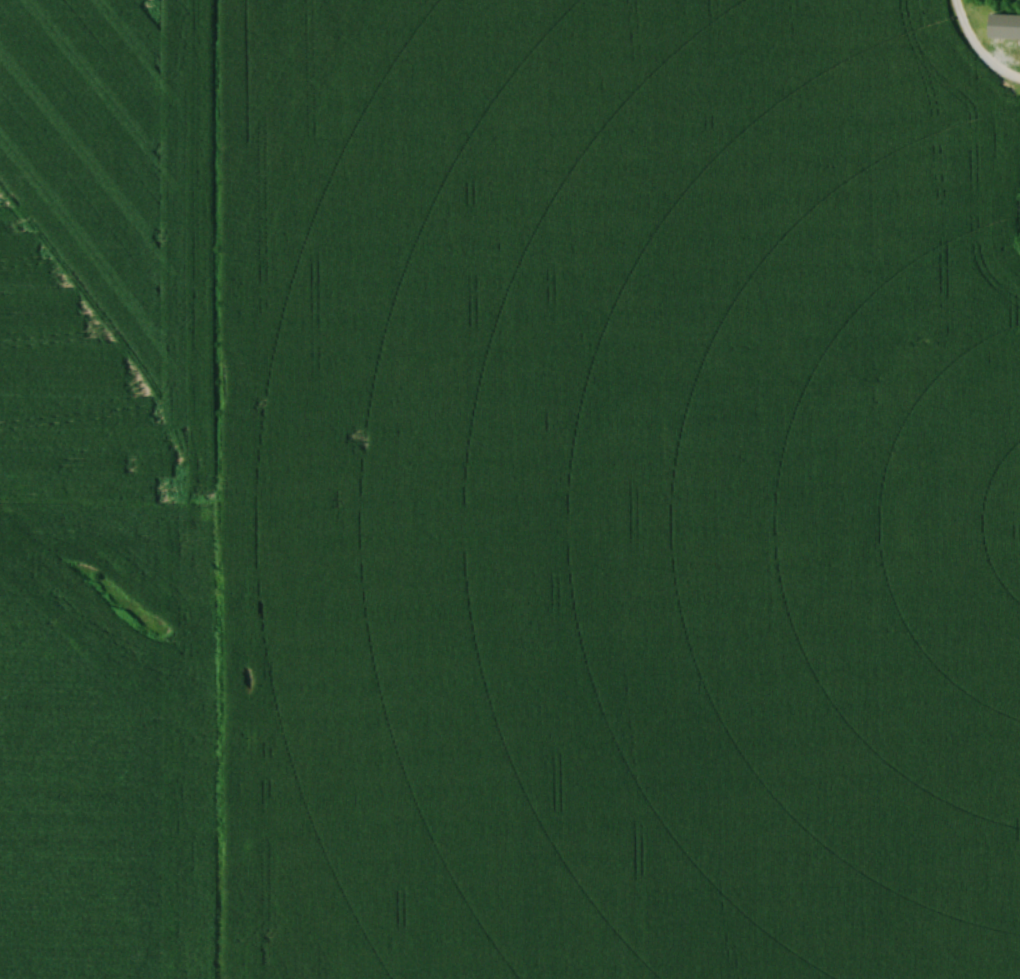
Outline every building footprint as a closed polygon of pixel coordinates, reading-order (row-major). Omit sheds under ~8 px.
[(991,15),(991,40),(1019,41),(1019,16),(991,15)]
